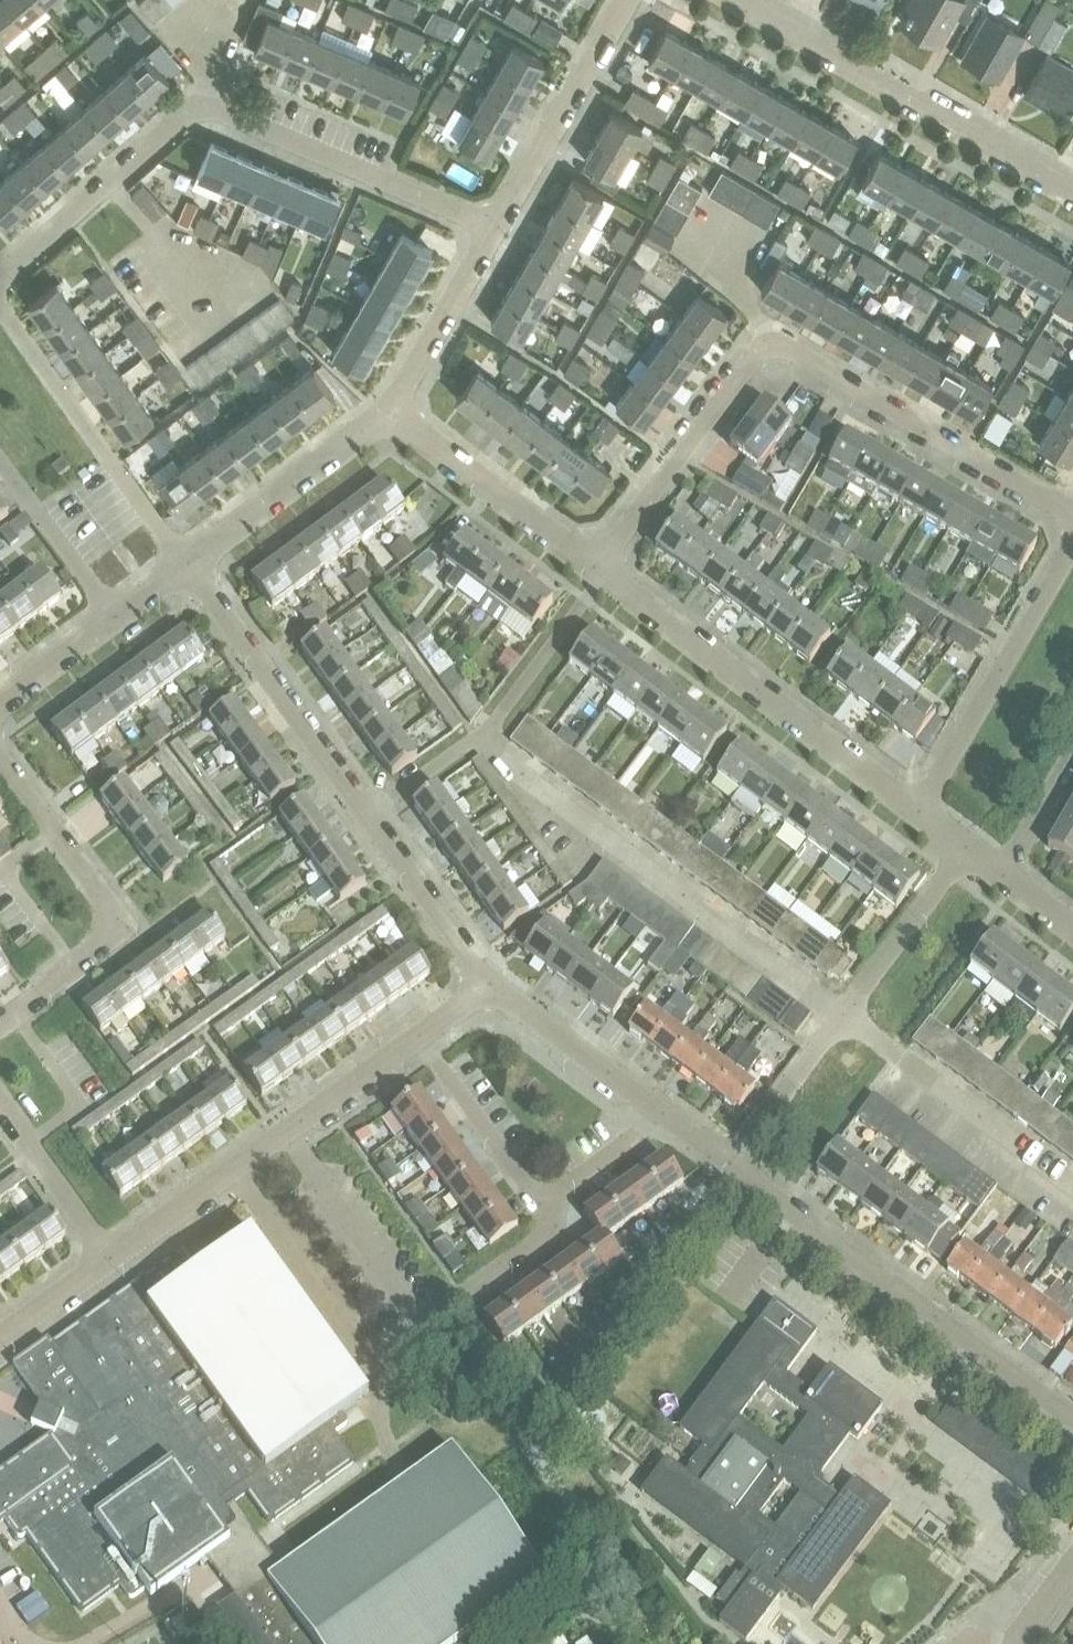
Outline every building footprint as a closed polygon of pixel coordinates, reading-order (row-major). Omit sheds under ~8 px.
[(4,0),(0,0),(0,38),(2,40),(22,22),(4,0)] [(22,22),(43,4),(39,0),(4,0),(22,22)] [(151,0),(142,0),(137,4),(153,22),(163,14),(151,0)] [(163,14),(172,6),(168,0),(151,0),(163,14)] [(304,3),(317,9),(321,0),(306,0),(304,3)] [(405,0),(390,0),(386,9),(399,15),(405,0)] [(409,0),(405,0),(399,15),(411,20),(418,4),(409,0)] [(982,0),(965,0),(964,1),(962,0),(919,0),(905,25),(939,45),(956,16),(968,23),(982,0)] [(1056,18),(1062,6),(1052,0),(1044,0),(1023,35),(988,16),(964,60),(1001,80),(1025,36),(1040,45),(1056,18)] [(280,60),(293,29),(298,18),(260,2),(242,43),(280,60)] [(354,25),(362,8),(349,3),(342,19),(354,25)] [(517,25),(526,10),(513,3),(505,18),(517,25)] [(139,43),(154,32),(137,8),(122,19),(139,43)] [(362,8),(354,25),(367,30),(374,14),(362,8)] [(433,9),(424,25),(448,36),(449,34),(456,22),(457,20),(433,9)] [(538,17),(526,10),(517,25),(529,32),(538,17)] [(88,34),(98,25),(87,12),(76,21),(88,34)] [(541,16),(533,30),(555,43),(563,29),(541,16)] [(1056,18),(1040,45),(1052,52),(1068,25),(1056,18)] [(449,34),(459,39),(466,27),(456,22),(449,34)] [(405,46),(412,30),(399,24),(392,41),(405,46)] [(318,39),(293,29),(280,60),(305,70),(318,39)] [(673,73),(689,44),(665,29),(648,59),(673,73)] [(106,30),(96,39),(107,52),(118,43),(106,30)] [(412,30),(405,46),(418,52),(425,35),(412,30)] [(472,36),(465,48),(480,57),(487,44),(472,36)] [(55,39),(45,48),(56,61),(67,52),(55,39)] [(107,52),(96,39),(85,48),(97,61),(107,52)] [(343,50),(318,39),(305,70),(330,81),(343,50)] [(514,44),(500,69),(529,86),(543,61),(514,44)] [(689,44),(673,73),(696,86),(713,57),(689,44)] [(56,61),(45,48),(24,66),(35,79),(56,61)] [(480,57),(465,48),(458,60),(473,69),(480,57)] [(368,60),(343,50),(330,81),(355,92),(368,60)] [(125,73),(148,98),(169,80),(147,54),(125,73)] [(1072,107),(1072,69),(1049,56),(1026,95),(1041,104),(1043,101),(1068,115),(1072,107)] [(713,57),(696,86),(720,100),(737,71),(713,57)] [(368,60),(355,92),(380,102),(393,71),(368,60)] [(55,74),(67,87),(77,79),(65,65),(55,74)] [(529,86),(500,69),(486,92),(516,109),(529,86)] [(420,82),(393,71),(380,102),(406,113),(420,82)] [(737,71),(720,100),(744,114),(760,85),(737,71)] [(125,73),(105,91),(127,116),(148,98),(125,73)] [(3,84),(15,97),(25,87),(14,74),(3,84)] [(67,87),(55,74),(44,84),(55,97),(67,87)] [(3,84),(0,86),(0,101),(4,106),(15,97),(3,84)] [(437,96),(452,104),(459,92),(444,84),(437,96)] [(760,85),(744,114),(767,127),(784,98),(760,85)] [(647,117),(656,101),(633,88),(624,103),(647,117)] [(127,116),(105,91),(84,108),(107,134),(127,116)] [(486,92),(473,116),(502,132),(516,109),(486,92)] [(452,104),(437,96),(431,108),(445,117),(452,104)] [(784,98),(767,127),(791,141),(808,112),(784,98)] [(13,110),(24,123),(35,114),(24,101),(13,110)] [(668,108),(656,101),(647,117),(659,124),(668,108)] [(84,108),(64,126),(86,152),(107,134),(84,108)] [(24,123),(13,110),(2,119),(14,133),(24,123)] [(613,111),(599,136),(628,152),(642,128),(613,111)] [(831,126),(808,112),(791,141),(814,155),(831,126)] [(502,132),(473,116),(458,140),(488,157),(502,132)] [(695,144),(703,129),(691,122),(683,137),(695,144)] [(86,152),(64,126),(43,144),(66,170),(86,152)] [(856,140),(831,126),(814,155),(839,169),(856,140)] [(703,129),(695,144),(707,151),(715,136),(703,129)] [(599,136),(585,160),(602,170),(596,180),(611,189),(617,178),(614,177),(628,152),(599,136)] [(43,144),(23,162),(45,188),(66,170),(43,144)] [(197,175),(193,186),(218,196),(222,186),(224,186),(237,155),(211,144),(197,175)] [(742,172),(751,156),(739,149),(730,165),(742,172)] [(887,197),(904,167),(879,153),(862,182),(887,197)] [(237,155),(224,186),(249,197),(262,166),(237,155)] [(653,167),(669,176),(676,164),(660,155),(653,167)] [(690,156),(679,176),(687,181),(699,161),(690,156)] [(751,156),(742,172),(754,179),(763,163),(751,156)] [(23,162),(2,180),(25,206),(45,188),(23,162)] [(287,177),(262,166),(249,197),(274,208),(287,177)] [(669,176),(653,167),(646,179),(661,188),(669,176)] [(904,167),(887,197),(910,210),(927,181),(904,167)] [(720,200),(734,177),(722,170),(708,193),(720,200)] [(679,176),(672,187),(695,200),(702,189),(687,181),(679,176)] [(312,188),(287,177),(274,208),(299,218),(312,188)] [(745,183),(734,177),(720,200),(731,206),(745,183)] [(789,199),(798,184),(786,177),(777,192),(789,199)] [(574,178),(560,203),(589,220),(590,218),(601,225),(614,202),(603,195),(574,178)] [(2,180),(0,182),(0,221),(3,225),(25,206),(2,180)] [(927,181),(910,210),(934,224),(951,195),(927,181)] [(745,183),(731,206),(743,213),(756,190),(745,183)] [(144,184),(130,196),(152,220),(165,208),(144,184)] [(798,184),(789,199),(802,206),(810,191),(798,184)] [(672,187),(666,199),(689,212),(695,200),(672,187)] [(312,188),(299,218),(325,230),(338,199),(312,188)] [(768,197),(756,190),(743,213),(755,220),(768,197)] [(951,195),(934,224),(958,238),(974,208),(951,195)] [(780,204),(768,197),(755,220),(767,227),(780,204)] [(177,221),(188,226),(197,203),(187,198),(177,221)] [(666,199),(654,219),(676,233),(689,212),(666,199)] [(589,220),(560,203),(546,226),(576,243),(589,220)] [(816,203),(812,210),(820,215),(824,208),(816,203)] [(790,211),(783,207),(779,214),(786,218),(790,211)] [(974,208),(958,238),(981,251),(998,222),(974,208)] [(835,210),(828,222),(843,230),(850,219),(835,210)] [(202,235),(209,219),(200,215),(193,231),(202,235)] [(861,241),(869,225),(857,218),(849,234),(861,241)] [(209,219),(202,235),(210,239),(218,223),(209,219)] [(998,222),(981,251),(1005,265),(1022,236),(998,222)] [(651,223),(642,238),(665,252),(674,236),(651,223)] [(819,247),(828,232),(816,225),(807,240),(819,247)] [(869,225),(861,241),(873,248),(882,233),(869,225)] [(358,243),(362,233),(346,226),(342,236),(358,243)] [(576,243),(546,226),(533,250),(562,267),(576,243)] [(614,234),(629,243),(634,235),(619,226),(614,234)] [(222,227),(217,237),(226,241),(230,231),(222,227)] [(840,239),(828,232),(819,247),(831,254),(840,239)] [(402,234),(388,259),(417,276),(431,251),(402,234)] [(629,243),(614,234),(610,242),(625,251),(629,243)] [(1045,249),(1022,236),(1005,265),(1028,279),(1045,249)] [(768,253),(761,264),(767,268),(773,271),(761,291),(785,305),(802,276),(778,262),(788,244),(776,237),(768,253)] [(251,259),(259,243),(250,239),(243,255),(251,259)] [(269,248),(259,243),(251,259),(260,263),(272,280),(283,249),(271,244),(269,248)] [(908,268),(917,253),(905,246),(896,261),(908,268)] [(1045,249),(1028,279),(1042,287),(1033,302),(1044,308),(1070,263),(1045,249)] [(533,250),(519,274),(548,291),(557,275),(597,299),(602,290),(587,281),(562,267),(533,250)] [(335,251),(331,260),(347,267),(351,258),(335,251)] [(867,274),(875,259),(863,252),(854,267),(867,274)] [(917,253),(908,268),(920,275),(929,260),(917,253)] [(388,259),(374,283),(403,300),(417,276),(388,259)] [(887,266),(875,259),(867,274),(879,281),(887,266)] [(347,267),(331,260),(328,268),(343,275),(347,267)] [(629,261),(622,273),(637,282),(644,270),(629,261)] [(833,261),(827,272),(834,276),(840,265),(833,261)] [(94,289),(109,279),(104,272),(89,283),(94,289)] [(587,281),(602,290),(607,282),(591,273),(587,281)] [(637,282),(622,273),(615,286),(630,294),(637,282)] [(519,274),(505,297),(535,314),(548,291),(519,274)] [(956,296),(964,280),(952,274),(943,289),(956,296)] [(826,290),(802,276),(785,305),(809,319),(826,290)] [(109,279),(94,289),(101,298),(115,288),(109,279)] [(914,302),(923,287),(911,280),(902,295),(914,302)] [(976,288),(964,280),(956,296),(968,303),(976,288)] [(301,285),(292,281),(285,297),(294,301),(301,285)] [(374,283),(360,306),(390,323),(403,300),(374,283)] [(45,327),(72,307),(55,285),(28,304),(45,327)] [(1072,304),(1072,288),(1068,285),(1061,297),(1072,304)] [(923,287),(914,302),(926,309),(935,294),(923,287)] [(826,290),(809,319),(833,333),(850,303),(826,290)] [(699,293),(682,316),(709,336),(726,314),(699,293)] [(574,316),(588,325),(601,302),(587,294),(574,316)] [(535,314),(505,297),(491,322),(520,339),(535,314)] [(1061,297),(1054,309),(1069,318),(1072,311),(1072,304),(1061,297)] [(294,320),(279,300),(269,308),(284,327),(294,320)] [(1003,323),(1012,308),(1000,301),(991,316),(1003,323)] [(309,312),(324,318),(328,309),(313,303),(309,312)] [(850,303),(833,333),(856,347),(873,317),(850,303)] [(390,323),(360,306),(347,330),(376,347),(390,323)] [(88,329),(72,307),(45,327),(61,349),(88,329)] [(961,329),(970,314),(958,307),(949,322),(961,329)] [(284,327),(269,308),(259,315),(273,335),(284,327)] [(1012,308),(1003,323),(1015,330),(1024,315),(1012,308)] [(595,321),(610,330),(617,318),(602,309),(595,321)] [(324,318),(309,312),(305,321),(320,327),(324,318)] [(982,321),(970,314),(961,329),(973,336),(982,321)] [(273,335),(259,315),(248,323),(263,342),(273,335)] [(128,334),(142,323),(137,316),(122,326),(128,334)] [(682,316),(666,338),(693,358),(709,336),(682,316)] [(873,317),(856,347),(880,360),(897,331),(873,317)] [(559,329),(574,337),(579,329),(564,320),(559,329)] [(610,330),(595,321),(588,333),(603,342),(610,330)] [(148,331),(142,323),(128,334),(134,342),(148,331)] [(263,342),(248,323),(238,330),(252,350),(263,342)] [(948,326),(944,334),(954,340),(958,332),(948,326)] [(104,351),(88,329),(61,349),(77,371),(104,351)] [(559,329),(554,337),(569,346),(574,337),(559,329)] [(252,350),(238,330),(227,338),(242,357),(252,350)] [(376,347),(347,330),(333,355),(362,372),(376,347)] [(921,345),(897,331),(880,360),(904,374),(921,345)] [(1033,344),(1049,353),(1056,341),(1040,332),(1033,344)] [(1006,335),(997,350),(1007,356),(1004,361),(1012,366),(1024,346),(1018,342),(1006,335)] [(292,357),(300,351),(289,336),(282,342),(292,357)] [(613,336),(607,345),(614,350),(620,341),(613,336)] [(242,357),(227,338),(217,345),(231,365),(242,357)] [(693,358),(666,338),(649,359),(676,380),(693,358)] [(1049,353),(1033,344),(1026,356),(1042,365),(1049,353)] [(231,365),(217,345),(207,353),(221,372),(231,365)] [(944,358),(921,345),(904,374),(927,388),(944,358)] [(944,358),(927,388),(951,401),(968,372),(954,364),(960,355),(950,349),(944,358)] [(104,351),(77,371),(93,393),(120,373),(104,351)] [(509,372),(518,357),(510,352),(501,367),(509,372)] [(221,372),(207,353),(196,360),(211,380),(221,372)] [(527,362),(518,357),(509,372),(518,377),(527,362)] [(567,370),(568,371),(566,375),(575,382),(578,376),(582,378),(589,366),(574,357),(567,370)] [(169,359),(155,370),(161,378),(175,367),(169,359)] [(649,359),(633,381),(660,402),(676,380),(649,359)] [(211,380),(196,360),(186,368),(200,387),(211,380)] [(252,363),(244,369),(255,384),(263,378),(252,363)] [(175,367),(161,378),(166,385),(181,374),(175,367)] [(255,384),(244,369),(236,375),(247,390),(255,384)] [(291,386),(311,413),(334,396),(314,369),(291,386)] [(478,415),(499,388),(476,371),(456,398),(478,415)] [(968,372),(951,401),(975,416),(992,386),(968,372)] [(120,373),(93,393),(109,415),(136,395),(120,373)] [(1013,380),(1006,392),(1021,400),(1028,388),(1013,380)] [(660,402),(633,381),(616,404),(620,407),(643,424),(660,402)] [(556,401),(566,387),(559,382),(549,396),(556,401)] [(291,386),(269,402),(288,429),(311,413),(291,386)] [(575,393),(566,387),(556,401),(564,407),(575,393)] [(499,388),(478,415),(500,431),(520,404),(499,388)] [(1021,400),(1006,392),(999,404),(1014,413),(1021,400)] [(153,418),(136,395),(109,415),(126,438),(153,418)] [(208,395),(199,402),(210,417),(219,410),(208,395)] [(1067,395),(1054,419),(1072,430),(1072,399),(1067,395)] [(610,399),(605,406),(610,410),(615,414),(620,407),(616,404),(610,399)] [(210,417),(199,402),(191,407),(202,422),(210,417)] [(288,429),(269,402),(246,419),(266,445),(288,429)] [(747,425),(774,445),(791,423),(764,403),(747,425)] [(520,404),(500,431),(522,448),(542,421),(520,404)] [(998,406),(985,431),(1005,441),(1017,416),(998,406)] [(809,429),(823,440),(839,419),(824,408),(809,429)] [(603,415),(593,429),(600,435),(611,421),(603,415)] [(246,419),(224,435),(244,462),(266,445),(246,419)] [(1054,419),(1040,443),(1069,460),(1072,453),(1072,430),(1054,419)] [(564,437),(542,421),(522,448),(544,464),(564,437)] [(618,426),(611,421),(600,435),(608,440),(618,426)] [(774,445),(747,425),(730,448),(757,468),(774,445)] [(156,433),(167,448),(174,442),(163,427),(156,433)] [(167,448),(156,433),(148,439),(159,454),(167,448)] [(224,435),(202,451),(222,478),(244,462),(224,435)] [(830,442),(821,459),(829,464),(824,472),(848,486),(853,478),(870,449),(846,435),(838,447),(830,442)] [(564,437),(544,464),(565,481),(586,454),(578,448),(564,437)] [(644,451),(637,445),(629,456),(636,461),(644,451)] [(799,446),(792,458),(807,467),(814,455),(803,449),(799,446)] [(870,449),(853,478),(848,486),(872,500),(877,492),(894,463),(870,449)] [(222,478),(202,451),(180,468),(200,495),(222,478)] [(787,479),(775,499),(785,504),(796,485),(799,479),(807,467),(792,458),(784,453),(779,462),(786,467),(784,470),(790,473),(787,479)] [(586,454),(565,481),(588,498),(608,471),(586,454)] [(173,457),(150,474),(158,484),(178,511),(197,497),(200,495),(180,468),(173,457)] [(58,480),(69,471),(62,462),(51,470),(58,480)] [(917,477),(894,463),(877,492),(900,506),(917,477)] [(741,465),(731,484),(780,512),(785,504),(765,493),(771,482),(741,465)] [(917,477),(900,506),(924,520),(941,490),(917,477)] [(720,508),(729,493),(704,478),(695,493),(720,508)] [(385,483),(362,500),(382,527),(405,510),(385,483)] [(941,490),(924,520),(948,533),(965,504),(941,490)] [(738,498),(729,493),(720,508),(729,513),(738,498)] [(362,500),(340,516),(360,543),(382,527),(362,500)] [(965,504),(948,533),(971,547),(988,518),(965,504)] [(8,518),(0,506),(0,524),(8,518)] [(819,536),(828,521),(816,514),(807,529),(819,536)] [(25,515),(0,535),(0,536),(10,549),(18,543),(14,538),(32,524),(25,515)] [(360,543),(340,516),(318,533),(338,560),(360,543)] [(768,536),(777,521),(769,516),(760,531),(768,536)] [(1012,532),(988,518),(971,547),(967,555),(990,568),(995,561),(1012,532)] [(678,565),(698,538),(676,521),(655,548),(678,565)] [(777,521),(768,536),(776,541),(785,526),(777,521)] [(828,521),(819,536),(843,550),(852,534),(828,521)] [(1036,546),(1012,532),(995,561),(1019,575),(1036,546)] [(318,533),(296,549),(316,576),(338,560),(318,533)] [(875,548),(852,534),(843,550),(866,563),(875,548)] [(465,580),(486,553),(464,536),(443,563),(456,573),(448,584),(457,590),(465,580)] [(720,555),(698,538),(678,565),(700,582),(720,555)] [(404,540),(397,545),(408,559),(415,553),(404,540)] [(815,564),(824,549),(816,544),(807,559),(815,564)] [(408,559),(397,545),(389,551),(401,565),(408,559)] [(875,548),(866,563),(878,570),(887,555),(875,548)] [(296,549),(274,565),(294,592),(316,576),(296,549)] [(824,549),(815,564),(824,569),(833,554),(824,549)] [(430,551),(412,567),(421,577),(439,561),(430,551)] [(508,569),(486,553),(465,580),(457,590),(457,591),(466,580),(487,596),(508,569)] [(720,555),(700,582),(721,598),(742,571),(720,555)] [(721,598),(743,615),(764,588),(753,580),(764,566),(753,557),(742,571),(721,598)] [(294,592),(274,565),(251,582),(272,609),(294,592)] [(360,575),(355,567),(348,572),(353,580),(360,575)] [(508,569),(487,596),(509,613),(530,586),(508,569)] [(913,591),(922,576),(910,569),(901,584),(913,591)] [(66,570),(59,575),(66,584),(73,579),(66,570)] [(765,631),(785,604),(792,596),(778,586),(784,579),(774,572),(764,588),(743,615),(765,631)] [(864,572),(855,588),(864,593),(872,577),(864,572)] [(31,580),(18,589),(38,617),(61,600),(40,573),(31,580)] [(361,576),(353,581),(363,595),(371,590),(361,576)] [(922,576),(913,591),(925,598),(934,583),(922,576)] [(363,595),(353,581),(346,587),(356,601),(363,595)] [(530,586),(509,613),(532,630),(552,603),(530,586)] [(0,603),(0,612),(16,633),(38,617),(18,589),(0,603)] [(961,619),(970,604),(957,597),(949,612),(961,619)] [(906,618),(915,602),(907,598),(898,613),(906,618)] [(378,629),(386,623),(370,600),(361,606),(378,629)] [(915,602),(906,618),(915,623),(924,607),(915,602)] [(785,604),(765,631),(787,648),(807,621),(785,604)] [(993,618),(970,604),(961,619),(984,633),(993,618)] [(317,607),(309,612),(319,627),(327,621),(317,607)] [(16,633),(0,612),(0,645),(16,633)] [(319,627),(309,612),(301,618),(305,623),(284,638),(290,647),(311,632),(319,627)] [(947,623),(938,618),(928,635),(937,641),(947,623)] [(807,621),(787,648),(809,665),(830,638),(807,621)] [(401,643),(386,623),(378,629),(392,649),(401,643)] [(411,641),(425,631),(419,623),(405,634),(411,641)] [(954,646),(963,631),(955,626),(946,641),(954,646)] [(442,655),(425,631),(411,641),(428,665),(442,655)] [(963,631),(954,646),(972,656),(981,641),(963,631)] [(316,673),(341,655),(325,632),(300,651),(316,673)] [(591,680),(615,649),(592,632),(569,663),(591,680)] [(161,650),(181,677),(204,660),(184,633),(161,650)] [(401,643),(392,649),(407,670),(416,664),(401,643)] [(615,649),(591,680),(614,697),(637,666),(615,649)] [(181,677),(161,650),(139,666),(159,694),(181,677)] [(849,695),(869,668),(846,650),(826,677),(849,695)] [(509,676),(521,661),(509,651),(497,667),(509,676)] [(356,675),(341,655),(316,673),(331,694),(356,675)] [(442,655),(428,665),(445,688),(459,678),(442,655)] [(431,685),(416,664),(407,670),(423,692),(431,685)] [(139,666),(117,683),(137,710),(159,694),(139,666)] [(637,666),(614,697),(636,714),(659,683),(637,666)] [(869,668),(849,695),(870,711),(891,684),(869,668)] [(371,696),(356,675),(331,694),(346,714),(371,696)] [(459,678),(445,688),(451,696),(464,686),(459,678)] [(137,710),(117,683),(95,699),(115,726),(137,710)] [(682,700),(659,683),(636,714),(658,731),(682,700)] [(913,701),(891,684),(870,711),(892,728),(913,701)] [(431,685),(423,692),(438,712),(446,706),(431,685)] [(464,686),(451,696),(472,727),(476,721),(483,711),(464,686)] [(196,696),(207,712),(215,706),(204,691),(196,696)] [(207,712),(196,696),(188,702),(199,717),(207,712)] [(371,696),(346,714),(361,736),(386,718),(371,696)] [(95,699),(73,715),(93,742),(115,726),(95,699)] [(704,716),(682,700),(658,731),(680,748),(704,716)] [(935,718),(913,701),(892,728),(915,745),(935,718)] [(224,743),(250,725),(235,703),(209,722),(224,743)] [(462,728),(446,706),(438,712),(453,734),(462,728)] [(93,742),(73,715),(51,732),(71,759),(93,742)] [(727,733),(704,716),(680,748),(703,765),(727,733)] [(178,718),(163,728),(170,738),(184,728),(178,718)] [(401,739),(386,718),(361,736),(376,757),(401,739)] [(522,750),(539,727),(528,719),(510,742),(522,750)] [(159,722),(151,728),(163,743),(170,738),(163,728),(159,722)] [(250,725),(224,743),(239,764),(265,745),(250,725)] [(550,735),(539,727),(522,750),(533,759),(550,735)] [(163,743),(151,728),(144,733),(156,748),(163,743)] [(561,744),(550,735),(533,759),(544,767),(561,744)] [(417,760),(401,739),(376,757),(392,778),(417,760)] [(188,769),(196,763),(180,742),(172,748),(188,769)] [(561,744),(544,767),(555,775),(572,752),(561,744)] [(740,792),(763,761),(741,744),(717,775),(740,792)] [(265,745),(239,764),(254,785),(280,767),(265,745)] [(572,752),(555,775),(566,784),(584,760),(572,752)] [(170,781),(179,774),(164,753),(155,760),(170,781)] [(116,754),(108,760),(119,775),(127,770),(116,754)] [(488,785),(496,779),(480,758),(472,764),(488,785)] [(119,775),(108,760),(100,765),(111,781),(119,775)] [(595,769),(584,760),(566,784),(577,792),(595,769)] [(763,761),(740,792),(732,803),(754,819),(762,809),(786,778),(763,761)] [(196,763),(188,769),(203,790),(211,784),(196,763)] [(295,788),(280,767),(254,785),(269,807),(295,788)] [(595,769),(577,792),(589,800),(606,777),(595,769)] [(195,795),(179,774),(170,781),(178,791),(186,801),(195,795)] [(606,777),(589,800),(600,809),(617,785),(606,777)] [(808,795),(786,778),(762,809),(784,826),(808,795)] [(511,800),(496,779),(488,785),(503,806),(511,800)] [(116,821),(141,803),(125,782),(101,800),(116,821)] [(211,784),(203,790),(218,811),(226,805),(211,784)] [(617,785),(600,809),(611,817),(628,794),(617,785)] [(428,828),(453,810),(437,788),(412,807),(428,828)] [(628,794),(611,817),(622,825),(639,802),(628,794)] [(210,816),(195,795),(186,801),(202,822),(210,816)] [(830,812),(808,795),(784,826),(806,843),(830,812)] [(511,800),(503,806),(518,826),(526,821),(511,800)] [(305,801),(280,818),(295,839),(320,822),(305,801)] [(639,802),(622,825),(633,834),(650,810),(639,802)] [(157,823),(141,803),(116,821),(132,842),(157,823)] [(226,805),(218,811),(233,830),(241,825),(226,805)] [(1063,824),(1072,830),(1072,807),(1063,824)] [(453,810),(428,828),(443,849),(468,831),(453,810)] [(650,810),(633,834),(644,842),(662,819),(650,810)] [(830,812),(806,843),(829,860),(852,828),(830,812)] [(224,834),(210,816),(202,822),(216,840),(224,834)] [(677,830),(662,819),(644,842),(659,853),(677,830)] [(541,842),(526,821),(518,826),(533,848),(541,842)] [(320,822),(295,839),(311,861),(335,843),(320,822)] [(172,844),(157,823),(132,842),(147,863),(172,844)] [(1063,824),(1049,848),(1072,862),(1072,830),(1063,824)] [(852,828),(829,860),(851,876),(874,845),(852,828)] [(677,830),(659,853),(671,861),(688,838),(677,830)] [(483,852),(468,831),(443,849),(457,870),(483,852)] [(688,838),(671,861),(682,870),(699,847),(688,838)] [(0,841),(0,855),(4,860),(11,854),(1,841),(0,841)] [(556,863),(541,842),(533,848),(548,869),(556,863)] [(308,863),(323,884),(350,864),(335,843),(311,861),(308,863)] [(172,844),(147,863),(164,884),(189,866),(172,844)] [(493,844),(483,852),(457,870),(473,891),(498,873),(490,862),(500,855),(493,844)] [(874,845),(851,876),(873,893),(897,862),(874,845)] [(710,855),(699,847),(682,870),(693,878),(710,855)] [(710,855),(693,878),(704,887),(721,863),(710,855)] [(225,890),(235,882),(220,861),(210,868),(225,890)] [(598,893),(614,870),(603,861),(586,884),(598,893)] [(897,862),(873,893),(896,911),(911,890),(914,892),(926,876),(908,863),(905,868),(897,862)] [(556,863),(548,869),(564,891),(572,884),(556,863)] [(733,872),(721,863),(704,887),(715,895),(733,872)] [(315,889),(310,893),(317,902),(333,891),(341,903),(366,885),(350,864),(326,882),(323,884),(315,889)] [(615,870),(598,893),(608,902),(626,879),(615,870)] [(733,872),(715,895),(727,903),(744,880),(733,872)] [(498,873),(473,891),(488,912),(513,894),(498,873)] [(637,887),(626,879),(608,902),(620,911),(637,887)] [(755,888),(744,880),(727,903),(738,912),(755,888)] [(250,904),(235,882),(225,890),(240,911),(250,904)] [(778,883),(770,896),(793,911),(801,898),(778,883)] [(608,902),(598,893),(586,884),(577,891),(585,902),(586,902),(600,913),(608,902)] [(649,895),(637,887),(620,911),(631,919),(649,895)] [(755,888),(738,912),(749,920),(766,897),(755,888)] [(577,891),(566,899),(574,911),(585,902),(577,891)] [(513,894),(488,912),(503,934),(528,916),(513,894)] [(660,904),(649,895),(631,919),(643,928),(660,904)] [(777,905),(766,897),(749,920),(760,928),(777,905)] [(793,914),(839,943),(847,931),(800,902),(793,914)] [(250,904),(240,911),(255,933),(265,925),(250,904)] [(660,904),(643,928),(654,936),(672,912),(660,904)] [(777,905),(760,928),(771,937),(789,913),(777,905)] [(383,910),(361,925),(367,933),(389,918),(383,910)] [(654,936),(665,944),(666,945),(683,921),(672,912),(654,936)] [(789,913),(771,937),(783,945),(800,922),(789,913)] [(208,916),(187,932),(205,956),(226,941),(208,916)] [(547,969),(567,943),(546,926),(550,921),(543,916),(511,939),(526,951),(525,953),(547,969)] [(695,930),(683,921),(666,945),(678,952),(679,951),(695,930)] [(811,930),(800,922),(783,945),(794,953),(811,930)] [(280,945),(265,925),(255,933),(269,953),(280,945)] [(361,925),(340,940),(346,949),(367,933),(361,925)] [(695,930),(679,951),(690,959),(706,938),(695,930)] [(822,938),(811,930),(794,953),(805,962),(822,938)] [(205,956),(187,932),(166,947),(185,972),(205,956)] [(992,983),(1016,952),(993,935),(969,966),(992,983)] [(706,938),(690,959),(697,965),(702,968),(718,947),(706,938)] [(822,938),(805,962),(816,970),(833,947),(822,938)] [(346,949),(340,940),(319,955),(325,964),(346,949)] [(405,940),(385,955),(393,965),(391,967),(409,992),(431,976),(413,951),(405,940)] [(589,959),(567,943),(547,969),(569,986),(589,959)] [(678,952),(666,945),(665,944),(648,966),(661,975),(678,952)] [(185,972),(166,947),(146,962),(164,987),(185,972)] [(718,947),(702,968),(708,972),(713,976),(728,955),(718,947)] [(845,955),(833,947),(816,970),(827,978),(831,974),(845,955)] [(992,983),(983,995),(1006,1012),(1014,1000),(1038,969),(1016,952),(992,983)] [(325,964),(319,955),(298,970),(304,979),(325,964)] [(740,964),(728,955),(713,976),(725,985),(740,964)] [(845,955),(831,974),(841,982),(853,965),(847,960),(849,957),(845,955)] [(611,975),(589,959),(569,986),(591,1002),(611,975)] [(10,973),(0,960),(0,980),(10,973)] [(164,987),(146,962),(125,978),(143,1003),(164,987)] [(740,964),(725,985),(735,993),(751,971),(740,964)] [(697,965),(690,974),(700,982),(708,972),(702,968),(697,965)] [(409,992),(391,967),(370,982),(388,1007),(409,992)] [(1060,985),(1038,969),(1014,1000),(1037,1017),(1060,985)] [(298,970),(277,985),(283,994),(304,979),(298,970)] [(751,971),(735,993),(746,1001),(762,980),(751,971)] [(611,975),(591,1002),(613,1019),(623,1006),(632,1013),(643,999),(611,975)] [(143,1003),(125,978),(104,994),(122,1018),(143,1003)] [(233,993),(240,1002),(261,987),(254,978),(233,993)] [(773,988),(762,980),(746,1001),(757,1009),(773,988)] [(388,1007),(370,982),(349,997),(367,1022),(388,1007)] [(277,985),(256,1001),(262,1009),(283,994),(277,985)] [(1037,1017),(1059,1034),(1072,1016),(1072,995),(1060,985),(1037,1017)] [(784,996),(773,988),(757,1009),(769,1018),(784,996)] [(652,1048),(688,1000),(678,992),(668,1006),(659,1018),(646,1008),(629,1031),(631,1033),(630,1035),(640,1042),(641,1040),(652,1048)] [(233,993),(211,1008),(219,1017),(240,1002),(233,993)] [(104,994),(82,1010),(100,1035),(112,1026),(118,1035),(129,1027),(122,1018),(104,994)] [(796,1005),(784,996),(769,1018),(780,1026),(796,1005)] [(367,1022),(349,997),(328,1012),(346,1037),(367,1022)] [(696,1006),(688,1000),(652,1048),(674,1064),(690,1041),(680,1033),(688,1021),(686,1019),(696,1006)] [(256,1001),(234,1016),(240,1024),(262,1009),(256,1001)] [(796,1005),(780,1026),(796,1038),(812,1016),(796,1005)] [(211,1008),(190,1022),(198,1032),(219,1017),(211,1008)] [(328,1012),(307,1027),(325,1052),(346,1037),(328,1012)] [(240,1024),(234,1016),(213,1031),(219,1040),(240,1024)] [(690,1041),(674,1064),(695,1080),(712,1058),(701,1049),(710,1036),(709,1035),(719,1023),(710,1016),(690,1041)] [(924,1050),(941,1027),(930,1019),(913,1042),(924,1050)] [(198,1032),(190,1022),(169,1038),(176,1047),(198,1032)] [(307,1027),(286,1042),(304,1067),(325,1052),(307,1027)] [(941,1027),(924,1050),(935,1059),(953,1036),(941,1027)] [(964,1044),(953,1036),(935,1059),(946,1067),(964,1044)] [(176,1047),(169,1038),(148,1053),(155,1062),(176,1047)] [(116,1040),(108,1045),(125,1069),(133,1063),(116,1040)] [(723,1066),(712,1058),(695,1080),(717,1096),(752,1049),(741,1041),(723,1066)] [(199,1042),(177,1057),(183,1065),(205,1050),(199,1042)] [(304,1067),(286,1042),(265,1058),(283,1083),(304,1067)] [(964,1044),(946,1067),(958,1076),(975,1052),(964,1044)] [(752,1049),(717,1096),(727,1104),(725,1106),(735,1113),(736,1111),(738,1113),(755,1090),(745,1082),(762,1057),(752,1049)] [(986,1061),(975,1052),(958,1076),(969,1084),(986,1061)] [(155,1062),(148,1053),(133,1063),(125,1069),(133,1079),(155,1062)] [(183,1065),(177,1057),(157,1072),(163,1080),(183,1065)] [(283,1083),(265,1058),(243,1073),(261,1099),(283,1083)] [(997,1069),(986,1061),(969,1084),(980,1092),(997,1069)] [(1008,1077),(997,1069),(980,1092),(991,1100),(1008,1077)] [(1040,1074),(1029,1089),(1037,1096),(1048,1081),(1040,1074)] [(1008,1077),(991,1100),(1003,1110),(1021,1086),(1008,1077)] [(229,1083),(207,1098),(225,1124),(247,1108),(229,1083)] [(1021,1086),(1003,1110),(1016,1119),(1034,1096),(1021,1086)] [(135,1087),(114,1102),(120,1110),(141,1095),(135,1087)] [(406,1134),(434,1114),(419,1094),(391,1114),(406,1134)] [(868,1128),(885,1105),(873,1096),(856,1119),(868,1128)] [(1046,1105),(1034,1096),(1016,1119),(1028,1128),(1046,1105)] [(225,1124),(207,1098),(187,1113),(205,1139),(225,1124)] [(120,1110),(114,1102),(93,1118),(99,1126),(120,1110)] [(885,1105),(868,1128),(879,1137),(896,1113),(885,1105)] [(1046,1105),(1028,1128),(1040,1137),(1057,1114),(1046,1105)] [(187,1113),(165,1129),(183,1154),(205,1139),(187,1113)] [(907,1122),(896,1113),(879,1137),(890,1145),(907,1122)] [(447,1133),(434,1114),(406,1134),(420,1153),(447,1133)] [(1068,1122),(1057,1114),(1040,1137),(1051,1145),(1068,1122)] [(99,1126),(93,1118),(71,1133),(77,1141),(99,1126)] [(918,1130),(907,1122),(890,1145),(901,1153),(918,1130)] [(1068,1122),(1051,1145),(1062,1153),(1072,1139),(1072,1126),(1068,1122)] [(183,1154),(165,1129),(144,1144),(162,1169),(183,1154)] [(929,1138),(918,1130),(901,1153),(912,1161),(929,1138)] [(367,1132),(355,1140),(360,1148),(372,1139),(367,1132)] [(461,1152),(447,1133),(420,1153),(434,1172),(461,1152)] [(929,1138),(912,1161),(923,1170),(940,1146),(929,1138)] [(1062,1153),(1072,1162),(1072,1139),(1062,1153)] [(144,1144),(123,1159),(141,1185),(162,1169),(144,1144)] [(839,1189),(859,1162),(836,1145),(816,1172),(839,1189)] [(951,1155),(940,1146),(923,1170),(934,1178),(951,1155)] [(461,1152),(434,1172),(448,1191),(475,1172),(461,1152)] [(963,1163),(951,1155),(934,1178),(945,1186),(963,1163)] [(663,1158),(643,1172),(664,1200),(684,1186),(663,1158)] [(141,1185),(123,1159),(102,1175),(120,1200),(141,1185)] [(859,1162),(839,1189),(860,1205),(881,1178),(859,1162)] [(963,1163),(945,1186),(956,1194),(974,1171),(963,1163)] [(383,1180),(395,1171),(390,1164),(378,1172),(383,1180)] [(395,1171),(383,1180),(388,1187),(400,1178),(395,1171)] [(985,1180),(974,1171),(956,1194),(968,1203),(985,1180)] [(475,1172),(448,1191),(461,1211),(489,1191),(475,1172)] [(643,1172),(624,1186),(644,1214),(664,1200),(643,1172)] [(4,1197),(26,1182),(20,1174),(0,1188),(0,1191),(4,1197)] [(881,1178),(860,1205),(882,1222),(903,1195),(881,1178)] [(996,1188),(985,1180),(968,1203),(979,1211),(996,1188)] [(644,1214),(624,1186),(605,1200),(625,1228),(644,1214)] [(503,1210),(489,1191),(461,1211),(475,1230),(503,1210)] [(903,1195),(882,1222),(904,1238),(925,1211),(903,1195)] [(625,1228),(605,1200),(584,1215),(599,1236),(601,1235),(606,1242),(608,1241),(625,1228)] [(925,1211),(904,1238),(927,1255),(928,1254),(940,1263),(960,1237),(953,1232),(961,1221),(943,1208),(933,1200),(927,1208),(925,1211)] [(410,1218),(422,1209),(417,1202),(405,1211),(410,1218)] [(422,1209),(410,1218),(416,1225),(428,1216),(422,1209)] [(517,1230),(503,1210),(475,1230),(490,1250),(517,1230)] [(48,1213),(26,1228),(45,1254),(66,1238),(48,1213)] [(681,1213),(676,1220),(689,1229),(694,1222),(681,1213)] [(1035,1220),(1025,1213),(1015,1226),(1025,1233),(1035,1220)] [(689,1229),(676,1220),(671,1227),(684,1236),(689,1229)] [(969,1287),(1005,1240),(1008,1235),(998,1227),(977,1256),(963,1246),(946,1270),(949,1272),(948,1273),(957,1281),(959,1279),(969,1287)] [(45,1254),(26,1228),(6,1243),(24,1269),(45,1254)] [(281,1573),(234,1506),(247,1496),(269,1527),(355,1465),(335,1436),(346,1428),(347,1426),(348,1424),(345,1419),(345,1417),(346,1414),(348,1412),(368,1398),(251,1233),(199,1271),(185,1251),(173,1260),(51,1347),(47,1342),(12,1367),(48,1418),(41,1433),(52,1438),(32,1454),(0,1476),(0,1524),(3,1522),(16,1540),(18,1541),(19,1541),(24,1539),(25,1539),(81,1615),(119,1588),(127,1600),(129,1601),(131,1601),(134,1601),(136,1600),(145,1593),(150,1600),(206,1560),(233,1598),(237,1603),(242,1599),(239,1595),(258,1581),(267,1582),(267,1583),(282,1573),(281,1573)] [(601,1235),(599,1236),(581,1249),(602,1277),(623,1262),(608,1241),(606,1242),(601,1235)] [(438,1256),(450,1247),(445,1240),(433,1249),(438,1256)] [(1012,1245),(1005,1240),(969,1287),(991,1303),(1008,1280),(996,1271),(1006,1258),(1003,1256),(1012,1245)] [(0,1247),(0,1280),(3,1284),(24,1269),(6,1243),(0,1247)] [(1070,1243),(1055,1263),(1072,1277),(1072,1245),(1070,1243)] [(455,1254),(450,1247),(438,1256),(443,1263),(455,1254)] [(581,1249),(562,1263),(583,1291),(602,1277),(581,1249)] [(652,1253),(647,1260),(659,1268),(664,1261),(652,1253)] [(1025,1256),(1016,1268),(1024,1274),(1033,1262),(1025,1256)] [(659,1268),(647,1260),(642,1267),(654,1275),(659,1268)] [(562,1263),(543,1277),(564,1305),(583,1291),(562,1263)] [(543,1277),(524,1291),(544,1319),(564,1305),(543,1277)] [(1008,1280),(991,1303),(1012,1319),(1029,1296),(1008,1280)] [(1038,1284),(1029,1296),(1012,1319),(1033,1335),(1068,1289),(1058,1282),(1050,1293),(1038,1284)] [(1068,1289),(1033,1335),(1043,1343),(1042,1344),(1051,1351),(1053,1349),(1055,1351),(1072,1328),(1072,1310),(1068,1306),(1072,1300),(1072,1293),(1068,1289)] [(544,1319),(524,1291),(504,1305),(525,1333),(544,1319)] [(623,1292),(617,1300),(629,1308),(635,1301),(623,1292)] [(629,1308),(617,1300),(612,1307),(624,1315),(629,1308)] [(716,1452),(717,1451),(725,1457),(737,1441),(773,1468),(738,1512),(746,1519),(722,1551),(747,1570),(742,1577),(738,1574),(719,1600),(732,1609),(722,1622),(748,1642),(780,1599),(772,1593),(779,1584),(815,1610),(892,1508),(855,1480),(842,1497),(818,1478),(851,1435),(859,1441),(884,1408),(831,1368),(813,1392),(787,1372),(816,1332),(774,1301),(758,1322),(760,1323),(682,1426),(707,1445),(716,1452)] [(525,1333),(504,1305),(484,1319),(505,1348),(525,1333)] [(455,1336),(449,1328),(440,1335),(444,1341),(446,1343),(455,1336)] [(588,1339),(600,1348),(605,1341),(593,1332),(588,1339)] [(600,1348),(588,1339),(583,1346),(594,1355),(600,1348)] [(1051,1373),(1062,1382),(1072,1368),(1072,1344),(1051,1373)] [(1072,1389),(1072,1371),(1072,1370),(1063,1382),(1072,1389)] [(563,1372),(557,1379),(569,1388),(575,1381),(563,1372)] [(569,1388),(557,1379),(552,1386),(564,1395),(569,1388)] [(1045,1506),(1062,1484),(955,1404),(938,1426),(1045,1506)] [(716,1452),(707,1445),(695,1460),(687,1472),(668,1458),(643,1491),(715,1546),(722,1551),(746,1519),(738,1512),(773,1468),(737,1441),(725,1457),(717,1451),(716,1452)] [(237,1603),(267,1643),(457,1643),(546,1580),(452,1450),(281,1573),(282,1573),(267,1583),(267,1582),(258,1581),(239,1595),(242,1599),(237,1603)] [(711,1551),(696,1572),(706,1580),(722,1559),(711,1551)] [(233,1598),(216,1611),(239,1643),(267,1643),(237,1603),(233,1598)]
